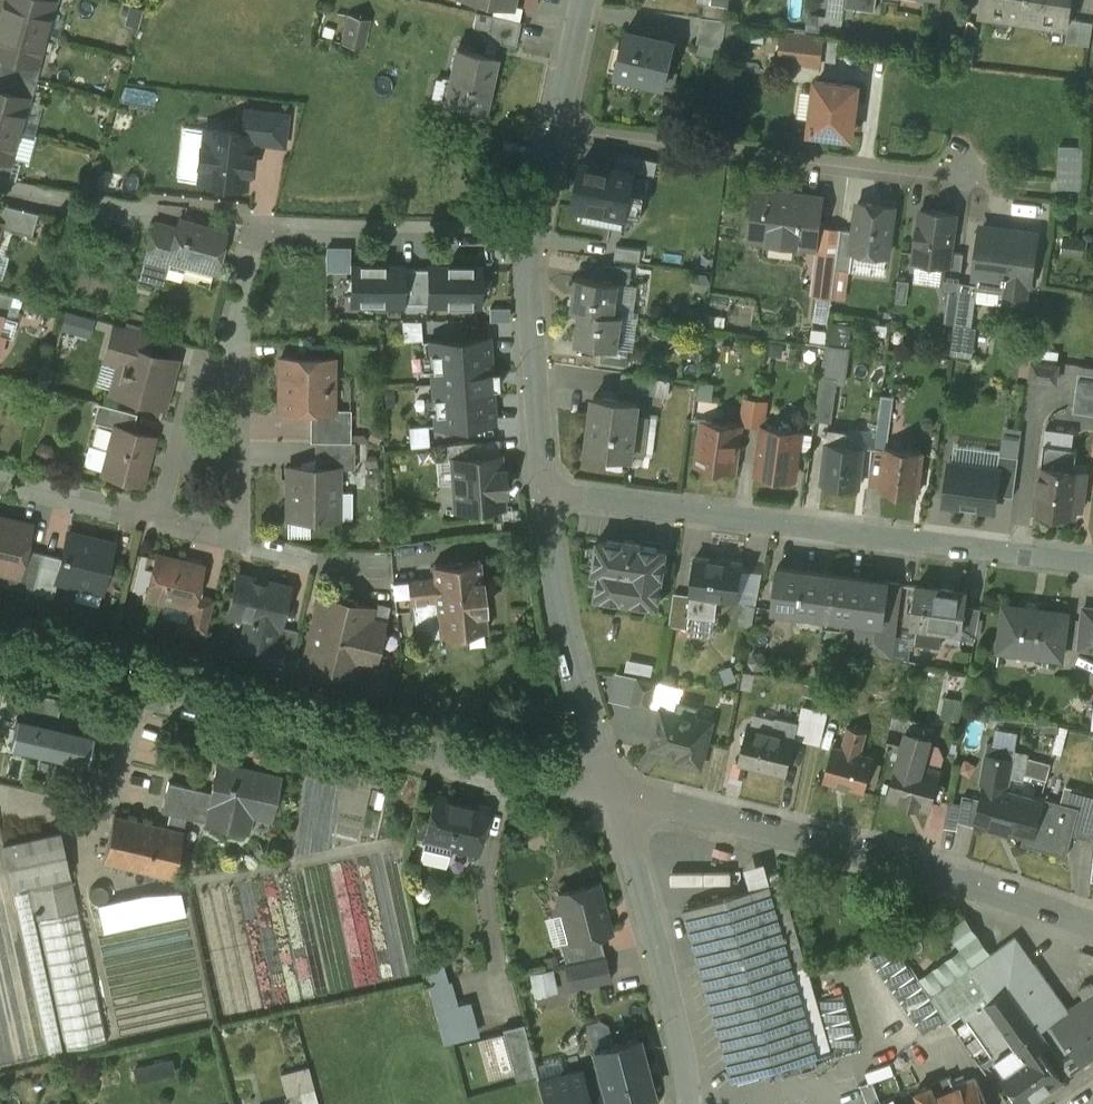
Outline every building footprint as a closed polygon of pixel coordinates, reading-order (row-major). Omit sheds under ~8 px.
[(0,18),(0,54),(2,55),(36,64),(36,63),(53,1),(54,0),(5,0),(0,18)] [(827,15),(845,18),(846,6),(847,0),(829,0),(827,15)] [(846,6),(876,11),(877,0),(847,0),(846,6)] [(981,12),(994,14),(994,16),(995,16),(996,14),(1012,16),(1011,19),(1013,19),(1013,17),(1036,20),(1036,22),(1037,23),(1038,20),(1054,23),(1053,25),(1055,25),(1055,23),(1069,25),(1070,18),(1073,0),(983,0),(981,12)] [(712,3),(708,2),(706,16),(728,19),(730,5),(712,3)] [(368,18),(350,14),(344,42),(362,46),(368,18)] [(521,22),(493,15),(487,40),(515,47),(521,22)] [(827,15),(825,31),(842,34),(845,18),(827,15)] [(706,16),(703,16),(698,42),(723,47),(728,19),(706,16)] [(1070,18),(1069,25),(1067,41),(1090,45),(1092,28),(1092,22),(1070,18)] [(676,42),(626,31),(616,72),(666,83),(676,42)] [(823,38),(783,33),(781,55),(807,58),(806,64),(820,65),(823,38)] [(496,55),(457,47),(449,80),(437,78),(434,95),(446,98),(445,99),(484,107),(496,55)] [(2,55),(0,62),(0,72),(36,82),(41,64),(36,63),(36,64),(2,55)] [(0,72),(0,89),(27,96),(27,98),(31,99),(36,82),(0,72)] [(857,86),(817,81),(811,131),(851,136),(853,119),(854,119),(856,103),(855,103),(857,86)] [(9,161),(10,159),(27,98),(27,96),(0,89),(0,158),(9,161)] [(1086,187),(1086,142),(1061,142),(1062,187),(1086,187)] [(658,161),(619,153),(615,167),(635,172),(655,175),(658,161)] [(0,158),(0,175),(10,178),(14,161),(10,159),(9,161),(0,158)] [(615,170),(584,163),(584,161),(583,161),(574,205),(609,212),(610,209),(625,212),(625,215),(641,218),(647,191),(632,188),(635,172),(615,167),(615,170)] [(824,196),(756,187),(749,237),(772,240),(773,233),(795,236),(794,243),(816,246),(824,196)] [(895,206),(860,202),(856,231),(853,251),(854,252),(888,256),(895,206)] [(0,203),(0,226),(32,235),(38,212),(0,203)] [(957,214),(922,210),(915,260),(945,264),(950,265),(952,251),(957,214)] [(226,231),(180,219),(177,228),(169,258),(171,258),(185,262),(215,270),(226,231)] [(177,228),(155,222),(145,258),(146,258),(169,265),(171,258),(169,258),(177,228)] [(1036,233),(984,226),(977,277),(980,278),(1006,281),(1004,292),(1005,292),(1028,295),(1036,233)] [(856,231),(843,229),(838,260),(837,269),(851,271),(854,252),(853,251),(856,231)] [(643,249),(617,245),(615,258),(641,262),(643,249)] [(952,251),(950,265),(945,264),(941,290),(960,292),(961,282),(965,253),(952,251)] [(169,265),(146,258),(141,276),(163,283),(166,274),(167,274),(169,265)] [(185,262),(171,258),(169,265),(167,274),(181,278),(185,262)] [(838,260),(825,258),(820,295),(833,297),(837,269),(838,260)] [(405,264),(350,263),(350,305),(405,306),(405,264)] [(482,264),(427,264),(427,306),(482,307),(482,264)] [(632,267),(606,264),(604,279),(620,281),(620,283),(630,284),(632,267)] [(604,279),(577,275),(572,308),(580,309),(616,314),(620,283),(620,281),(604,279)] [(1006,281),(980,278),(979,284),(977,298),(1004,302),(1005,292),(1004,292),(1006,281)] [(979,284),(961,282),(960,292),(956,324),(973,326),(977,298),(979,284)] [(0,291),(0,315),(7,317),(13,295),(0,291)] [(616,314),(580,309),(575,342),(603,346),(619,348),(623,315),(616,314)] [(407,317),(406,337),(425,338),(425,317),(407,317)] [(837,340),(850,342),(853,321),(839,319),(837,340)] [(151,333),(115,323),(107,349),(123,354),(125,346),(146,352),(151,333)] [(488,337),(431,340),(436,427),(437,426),(437,424),(438,424),(438,426),(451,426),(451,424),(452,424),(452,426),(494,423),(492,388),(499,387),(498,371),(491,372),(488,337)] [(851,347),(827,344),(823,376),(839,378),(839,382),(844,383),(849,349),(851,349),(851,347)] [(146,352),(125,346),(123,354),(113,391),(163,405),(175,360),(146,352)] [(619,348),(603,346),(600,361),(627,365),(629,349),(619,348)] [(328,358),(280,358),(280,378),(284,378),(284,409),(311,409),(333,409),(333,408),(333,364),(328,358)] [(1059,365),(1034,362),(1032,379),(1057,383),(1059,365)] [(659,376),(624,371),(621,389),(656,394),(659,376)] [(1079,373),(1074,413),(1075,413),(1076,406),(1092,408),(1092,375),(1079,373)] [(839,378),(823,376),(817,420),(833,422),(839,382),(839,378)] [(638,398),(594,393),(587,450),(604,452),(603,460),(630,464),(638,398)] [(882,394),(875,448),(864,446),(864,447),(886,450),(887,446),(888,437),(893,396),(882,394)] [(768,402),(746,399),(743,424),(743,425),(765,427),(768,402)] [(137,412),(98,402),(93,421),(115,426),(115,425),(132,429),(137,412)] [(333,408),(333,409),(311,409),(311,440),(315,440),(351,441),(351,408),(333,408)] [(743,424),(703,419),(697,465),(737,471),(743,425),(743,424)] [(414,441),(431,440),(430,423),(413,424),(414,441)] [(132,429),(115,425),(115,426),(109,449),(104,468),(103,472),(141,483),(154,435),(132,429)] [(802,432),(765,427),(758,473),(796,479),(802,432)] [(499,438),(454,442),(455,458),(500,455),(499,438)] [(351,441),(315,440),(315,466),(339,466),(339,468),(355,468),(355,441),(351,441)] [(864,446),(829,442),(823,482),(860,487),(864,447),(864,446)] [(1079,448),(1045,443),(1036,511),(1075,516),(1077,503),(1084,504),(1088,472),(1076,470),(1079,448)] [(109,449),(91,444),(90,448),(85,451),(88,456),(86,464),(104,468),(109,449)] [(887,446),(886,450),(881,490),(918,495),(924,451),(887,446)] [(455,458),(453,458),(456,509),(503,506),(503,492),(506,492),(504,468),(501,468),(500,455),(455,458)] [(999,470),(953,465),(949,502),(995,507),(999,470)] [(315,466),(288,466),(288,518),(339,518),(339,517),(332,517),(332,499),(339,493),(339,468),(339,466),(315,466)] [(0,515),(0,569),(5,571),(19,574),(25,547),(31,523),(0,515)] [(113,543),(68,532),(62,556),(57,578),(58,578),(102,589),(113,543)] [(643,541),(625,538),(624,543),(599,539),(594,572),(600,573),(597,596),(659,606),(668,549),(643,546),(643,541)] [(25,547),(19,574),(5,571),(2,583),(33,590),(42,552),(25,547)] [(62,556),(42,552),(33,590),(54,595),(58,578),(57,578),(62,556)] [(202,565),(157,554),(147,595),(149,595),(149,599),(161,602),(163,599),(191,606),(193,606),(196,593),(202,565)] [(743,562),(697,556),(692,595),(690,614),(691,615),(716,618),(719,598),(738,600),(743,562)] [(480,559),(433,564),(435,576),(437,599),(440,635),(487,630),(485,610),(486,610),(483,580),(482,580),(480,559)] [(831,573),(779,567),(774,609),(780,610),(799,612),(826,615),(828,601),(831,573)] [(290,586),(237,573),(228,613),(247,618),(241,642),(269,649),(271,649),(277,625),(280,626),(280,625),(290,586)] [(870,578),(831,573),(828,601),(846,603),(844,616),(858,618),(865,619),(870,578)] [(435,576),(393,581),(395,603),(437,599),(435,576)] [(888,580),(870,578),(865,619),(883,621),(888,580)] [(904,583),(888,580),(883,621),(899,623),(904,583)] [(969,592),(919,584),(913,625),(963,632),(969,592)] [(692,595),(675,592),(670,625),(689,628),(691,615),(690,614),(692,595)] [(214,598),(196,593),(193,606),(191,606),(186,627),(206,632),(214,598)] [(372,606),(328,596),(325,612),(317,610),(308,648),(316,649),(312,665),(355,676),(358,664),(373,667),(384,622),(369,618),(372,606)] [(1066,613),(1002,606),(998,646),(1019,648),(1019,654),(1062,658),(1066,613)] [(1085,608),(1081,648),(1092,649),(1092,608),(1085,608)] [(799,612),(780,610),(779,622),(797,624),(799,612)] [(865,619),(858,618),(854,649),(894,657),(899,623),(883,621),(865,619)] [(299,629),(280,625),(280,626),(277,625),(271,649),(269,649),(266,663),(289,668),(299,629)] [(652,663),(631,659),(629,670),(650,674),(652,663)] [(657,683),(640,679),(634,703),(651,707),(657,683)] [(63,698),(27,690),(21,717),(57,725),(63,698)] [(698,706),(680,702),(678,712),(696,717),(698,706)] [(678,712),(662,708),(652,747),(681,754),(679,761),(702,766),(713,721),(696,717),(678,712)] [(775,730),(749,723),(739,761),(787,773),(800,721),(778,715),(775,730)] [(21,717),(17,716),(11,746),(88,763),(95,734),(57,725),(21,717)] [(867,732),(849,727),(842,747),(860,753),(867,732)] [(930,740),(891,728),(887,747),(902,752),(900,758),(923,765),(930,740)] [(1006,746),(988,742),(986,753),(1004,756),(1006,746)] [(842,747),(834,745),(824,779),(865,791),(874,757),(860,753),(842,747)] [(1051,764),(1026,759),(1027,752),(1015,750),(1014,758),(1012,771),(1047,779),(1051,764)] [(1004,756),(986,753),(981,783),(986,784),(1009,790),(1012,771),(1014,758),(1004,756)] [(923,765),(900,758),(890,797),(931,810),(942,771),(923,765)] [(281,776),(218,762),(212,790),(169,780),(162,810),(206,820),(206,821),(248,831),(252,814),(272,818),(281,776)] [(1009,790),(986,784),(976,821),(1023,835),(1026,835),(1035,798),(1009,790)] [(1082,790),(1078,808),(1080,809),(1074,830),(1092,834),(1092,793),(1082,790)] [(487,808),(435,795),(425,838),(447,843),(449,847),(473,852),(477,850),(478,850),(487,808)] [(1078,808),(1036,796),(1035,797),(1035,798),(1026,835),(1023,835),(1021,843),(1066,856),(1074,830),(1080,809),(1078,808)] [(950,802),(939,800),(932,825),(946,827),(950,802)] [(184,830),(114,814),(104,860),(174,876),(184,830)] [(61,831),(4,843),(13,887),(28,884),(71,875),(61,831)] [(353,865),(375,973),(415,965),(393,856),(353,865)] [(71,875),(28,884),(36,920),(39,919),(78,907),(71,875)] [(784,879),(686,908),(735,1079),(833,1051),(784,879)] [(598,883),(559,893),(560,897),(558,901),(560,909),(564,912),(571,939),(571,940),(600,933),(610,930),(598,883)] [(28,884),(13,887),(23,933),(38,930),(36,920),(28,884)] [(145,894),(99,904),(105,930),(186,913),(182,892),(145,894)] [(78,907),(39,919),(67,1049),(108,1040),(79,907),(78,907)] [(64,1050),(38,930),(23,933),(50,1053),(64,1050)] [(600,933),(571,940),(571,939),(561,941),(566,961),(605,953),(600,933)] [(1069,1008),(1016,934),(988,955),(1010,986),(1040,1028),(1069,1008)] [(988,955),(973,966),(961,950),(921,980),(957,1031),(965,1026),(965,1025),(1010,986),(988,955)] [(570,964),(512,979),(523,1022),(524,1022),(530,1045),(587,1031),(570,964)] [(443,965),(426,969),(431,985),(449,980),(443,965)] [(431,985),(430,985),(446,1045),(478,1037),(468,1001),(459,1003),(451,979),(449,980),(431,985)] [(1040,1028),(1010,986),(965,1025),(965,1026),(957,1031),(975,1056),(987,1047),(1005,1072),(1041,1047),(1049,1041),(1040,1028)] [(1040,1028),(1049,1041),(1071,1072),(1092,1057),(1092,992),(1069,1008),(1040,1028)] [(539,1080),(530,1045),(524,1022),(523,1022),(503,1027),(517,1077),(522,1076),(525,1078),(533,1103),(545,1103),(539,1081),(539,1080)] [(639,1036),(594,1048),(600,1075),(608,1103),(609,1103),(653,1092),(639,1036)] [(1003,1073),(1024,1103),(1031,1103),(1065,1081),(1041,1047),(1005,1072),(1003,1073)] [(172,1060),(135,1068),(138,1079),(175,1071),(172,1060)] [(310,1066),(283,1073),(288,1094),(315,1087),(310,1066)] [(539,1081),(545,1103),(592,1103),(586,1079),(583,1069),(539,1081)] [(586,1079),(592,1103),(609,1103),(608,1103),(600,1075),(586,1079)] [(951,1075),(932,1083),(933,1084),(934,1084),(937,1093),(956,1086),(951,1075)] [(937,1093),(934,1084),(933,1084),(926,1087),(933,1103),(988,1103),(977,1077),(956,1086),(937,1093)] [(862,1085),(870,1103),(880,1103),(883,1103),(874,1080),(862,1085)] [(918,1090),(921,1100),(910,1103),(933,1103),(926,1087),(918,1090)]
